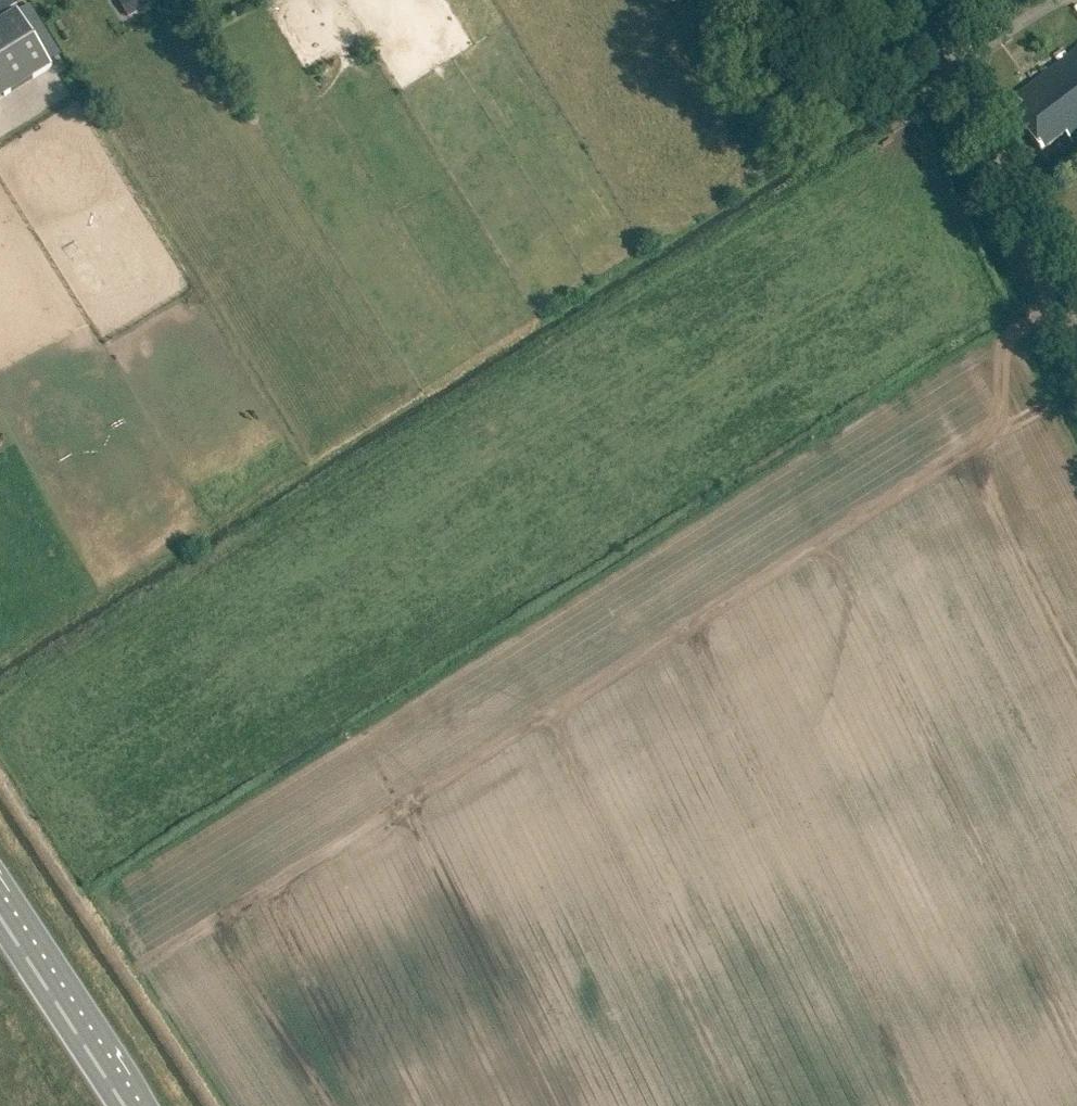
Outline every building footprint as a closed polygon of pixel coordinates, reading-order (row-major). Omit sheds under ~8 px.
[(17,4),(14,0),(0,0),(0,14),(17,4)] [(0,23),(0,100),(52,68),(18,12),(0,23)] [(1015,98),(1022,108),(1012,115),(1041,152),(1064,134),(1072,144),(1076,140),(1076,50),(1015,98)]
